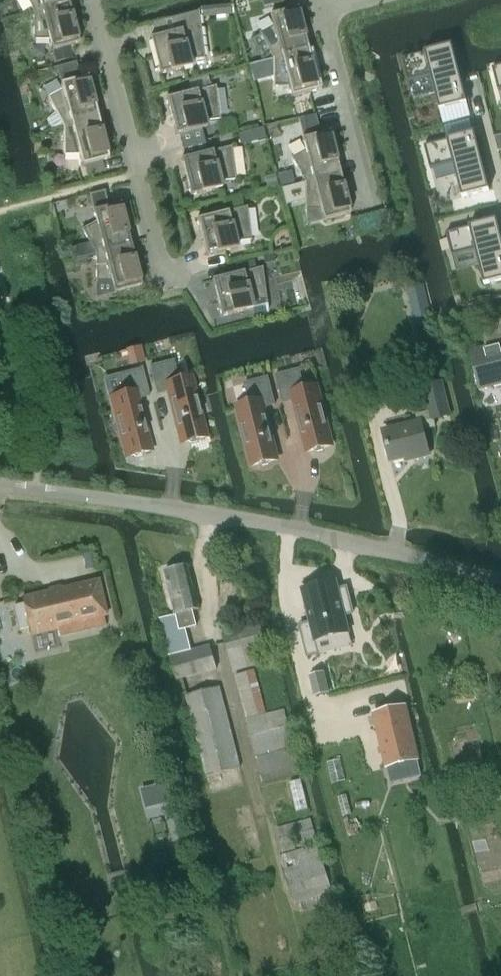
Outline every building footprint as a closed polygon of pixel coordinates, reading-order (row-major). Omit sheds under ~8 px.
[(33,11),(69,2),(68,0),(27,0),(33,11)] [(79,43),(69,2),(33,11),(34,40),(35,40),(35,39),(49,39),(52,50),(79,43)] [(205,7),(200,7),(200,8),(201,17),(210,16),(209,6),(205,7)] [(259,32),(273,58),(308,49),(297,8),(270,15),(273,26),(260,33),(260,32),(259,32)] [(204,59),(205,59),(200,25),(198,11),(170,18),(174,32),(150,38),(159,74),(191,66),(189,60),(203,58),(204,59)] [(452,46),(401,58),(407,81),(430,75),(439,110),(467,103),(452,46)] [(318,90),(308,49),(273,58),(273,87),(274,87),(274,85),(288,85),(291,97),(318,90)] [(491,68),(497,91),(500,90),(500,66),(491,68)] [(47,98),(63,127),(98,117),(88,76),(61,83),(62,90),(47,98)] [(219,120),(220,120),(216,85),(166,98),(175,135),(206,127),(205,121),(219,119),(219,120)] [(109,159),(98,117),(63,127),(63,155),(65,155),(65,154),(79,154),(82,166),(109,159)] [(249,131),(253,143),(265,139),(262,128),(249,131)] [(291,156),(304,182),(340,173),(329,132),(302,139),(305,150),(292,157),(292,156),(291,156)] [(474,133),(424,146),(429,168),(452,163),(461,198),(489,190),(474,133)] [(235,180),(236,180),(231,146),(181,159),(190,195),(222,188),(220,181),(234,179),(235,180)] [(350,214),(340,173),(304,182),(304,211),(306,211),(306,209),(320,209),(323,221),(350,214)] [(82,229),(96,254),(131,245),(120,204),(109,207),(105,190),(89,194),(96,222),(84,229),(83,228),(82,229)] [(250,241),(251,241),(247,206),(197,219),(206,256),(237,248),(236,242),(250,240),(250,241)] [(320,209),(306,209),(306,211),(306,225),(323,221),(320,209)] [(446,233),(452,256),(474,250),(483,285),(500,280),(500,238),(496,220),(446,233)] [(141,286),(131,245),(96,254),(96,283),(97,283),(97,282),(111,282),(114,293),(141,286)] [(265,301),(267,301),(262,267),(255,269),(253,260),(235,264),(237,273),(212,280),(221,316),(253,308),(251,302),(265,300),(265,301)] [(416,320),(430,316),(423,286),(408,290),(416,320)] [(481,325),(481,326),(486,348),(500,344),(500,319),(481,325)] [(470,352),(480,391),(500,386),(500,344),(486,348),(470,352)] [(199,438),(206,437),(200,415),(202,412),(199,401),(196,399),(190,377),(178,380),(173,360),(150,366),(157,394),(168,391),(182,443),(188,441),(191,443),(197,442),(199,438)] [(144,452),(151,451),(137,399),(149,396),(142,368),(118,374),(124,394),(112,397),(117,419),(115,423),(118,433),(121,435),(127,457),(133,455),(136,457),(143,456),(144,452)] [(326,447),(332,446),(326,424),(328,420),(325,410),(322,408),(316,386),(304,389),(299,369),(276,375),(283,403),(295,400),(308,452),(314,450),(317,452),(324,450),(326,447)] [(271,461),(277,460),(264,408),(275,405),(268,377),(245,383),(250,403),(238,406),(253,466),(259,464),(262,466),(269,464),(271,461)] [(442,381),(422,386),(431,421),(451,416),(442,381)] [(429,455),(423,431),(435,428),(434,421),(427,423),(427,421),(425,422),(423,413),(415,415),(417,424),(384,432),(391,461),(413,456),(414,459),(429,455)] [(188,567),(164,573),(175,615),(161,619),(170,656),(191,651),(186,629),(197,626),(193,611),(198,610),(188,567)] [(19,630),(29,628),(31,633),(107,616),(98,580),(22,598),(24,604),(13,606),(19,630)] [(310,622),(299,625),(307,657),(319,654),(316,641),(349,633),(344,616),(353,613),(347,587),(338,589),(336,581),(302,590),(310,622)] [(222,634),(233,673),(271,662),(260,623),(222,634)] [(177,681),(217,669),(210,646),(171,657),(177,681)] [(247,719),(266,713),(254,670),(235,676),(247,719)] [(324,673),(310,676),(315,696),(329,693),(324,673)] [(207,777),(240,768),(219,687),(186,696),(207,777)] [(406,705),(372,713),(379,740),(385,768),(386,768),(419,761),(406,705)] [(285,711),(246,721),(260,775),(262,784),(299,774),(297,766),(299,765),(285,711)] [(162,785),(144,789),(149,809),(167,804),(171,803),(167,784),(162,785)] [(282,854),(296,850),(293,840),(296,839),(298,848),(317,843),(310,819),(275,829),(282,854)] [(280,857),(295,906),(298,905),(301,913),(335,902),(332,893),(315,846),(280,857)]
